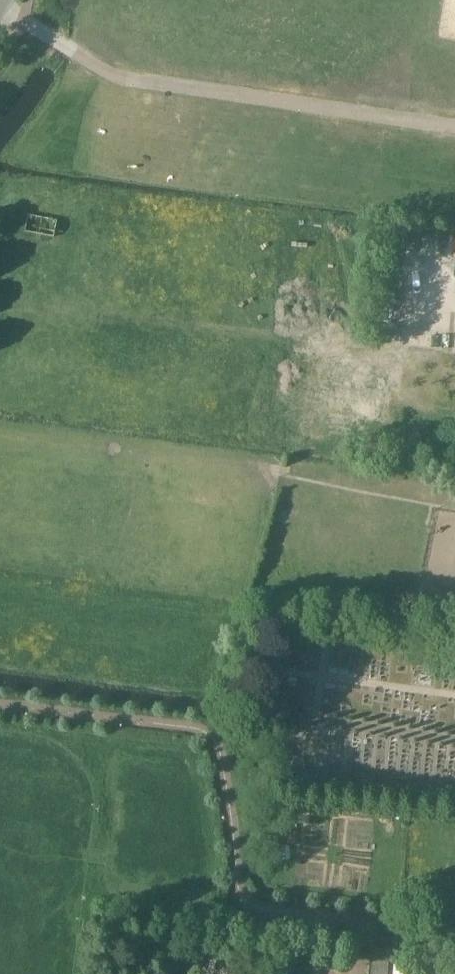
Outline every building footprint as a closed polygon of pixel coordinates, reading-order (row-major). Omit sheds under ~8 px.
[(56,221),(27,216),(24,233),(53,238),(56,221)] [(371,962),(370,973),(387,973),(388,963),(371,962)]
